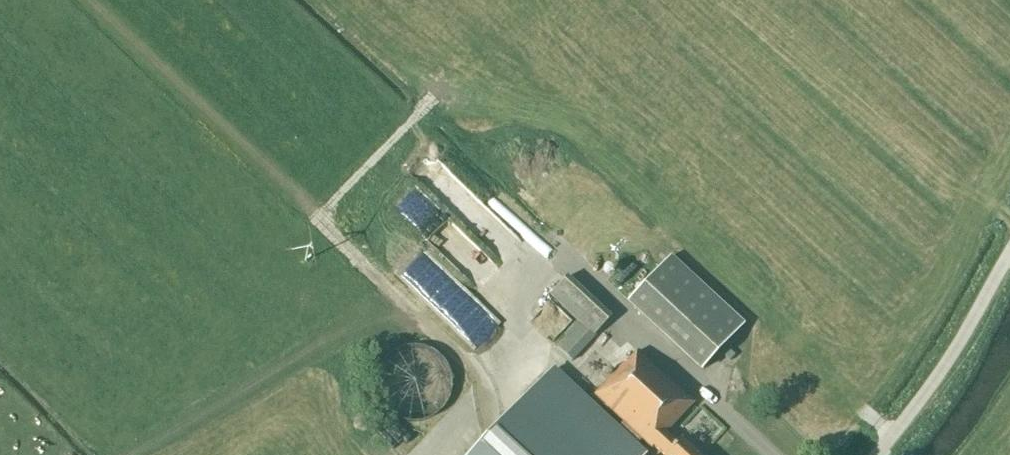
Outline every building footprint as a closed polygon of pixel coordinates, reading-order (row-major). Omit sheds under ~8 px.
[(455,196),(504,260),(531,240),(482,176),(455,196)] [(600,264),(618,284),(645,259),(627,240),(600,264)] [(492,324),(420,249),(398,270),(470,346),(492,324)] [(744,324),(669,255),(624,304),(700,373),(744,324)] [(611,317),(567,276),(549,295),(578,322),(556,346),(571,361),(595,336),(594,335),(611,317)] [(564,327),(565,321),(564,314),(560,309),(554,306),(547,306),(541,309),(537,314),(536,321),(537,327),(541,332),(547,335),(554,335),(560,332),(564,327)] [(665,433),(693,403),(627,342),(607,363),(616,371),(594,395),(623,422),(615,431),(550,371),(483,443),(497,454),(641,454),(633,447),(641,439),(651,448),(653,446),(665,433)] [(419,346),(411,346),(405,347),(399,349),(394,351),(389,355),(384,359),(381,363),(378,368),(376,374),(375,379),(375,385),(375,390),(376,396),(378,402),(382,408),(386,412),(398,419),(403,421),(410,422),(416,422),(423,421),(428,419),(434,416),(439,412),(442,408),(445,404),(448,398),(450,393),(451,389),(451,384),(451,380),(450,376),(449,372),(449,370),(445,363),(441,357),(436,353),(430,350),(425,348),(419,346)] [(653,446),(663,454),(698,454),(681,439),(676,444),(665,433),(653,446)]
